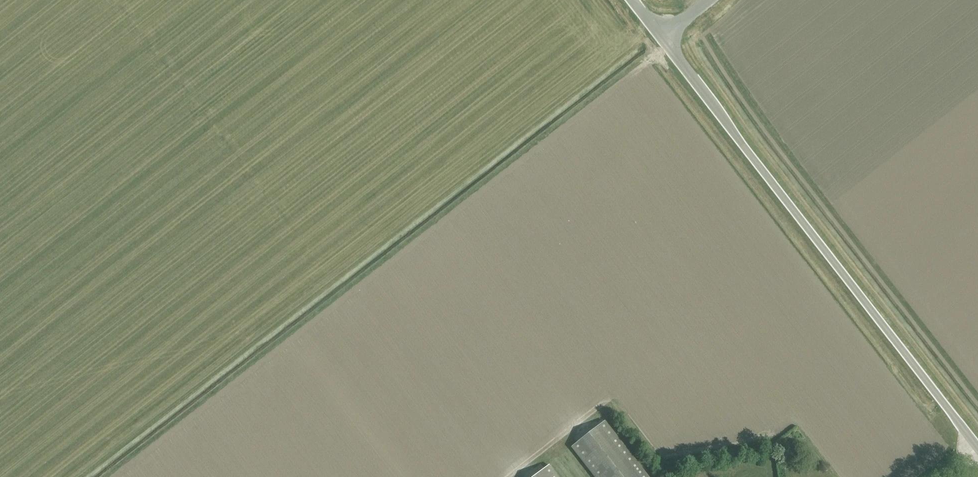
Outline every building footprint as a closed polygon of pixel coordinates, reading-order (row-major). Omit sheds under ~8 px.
[(572,447),(596,476),(647,476),(604,422),(597,427),(580,441),(572,447)] [(534,476),(558,476),(549,465),(534,476)]
